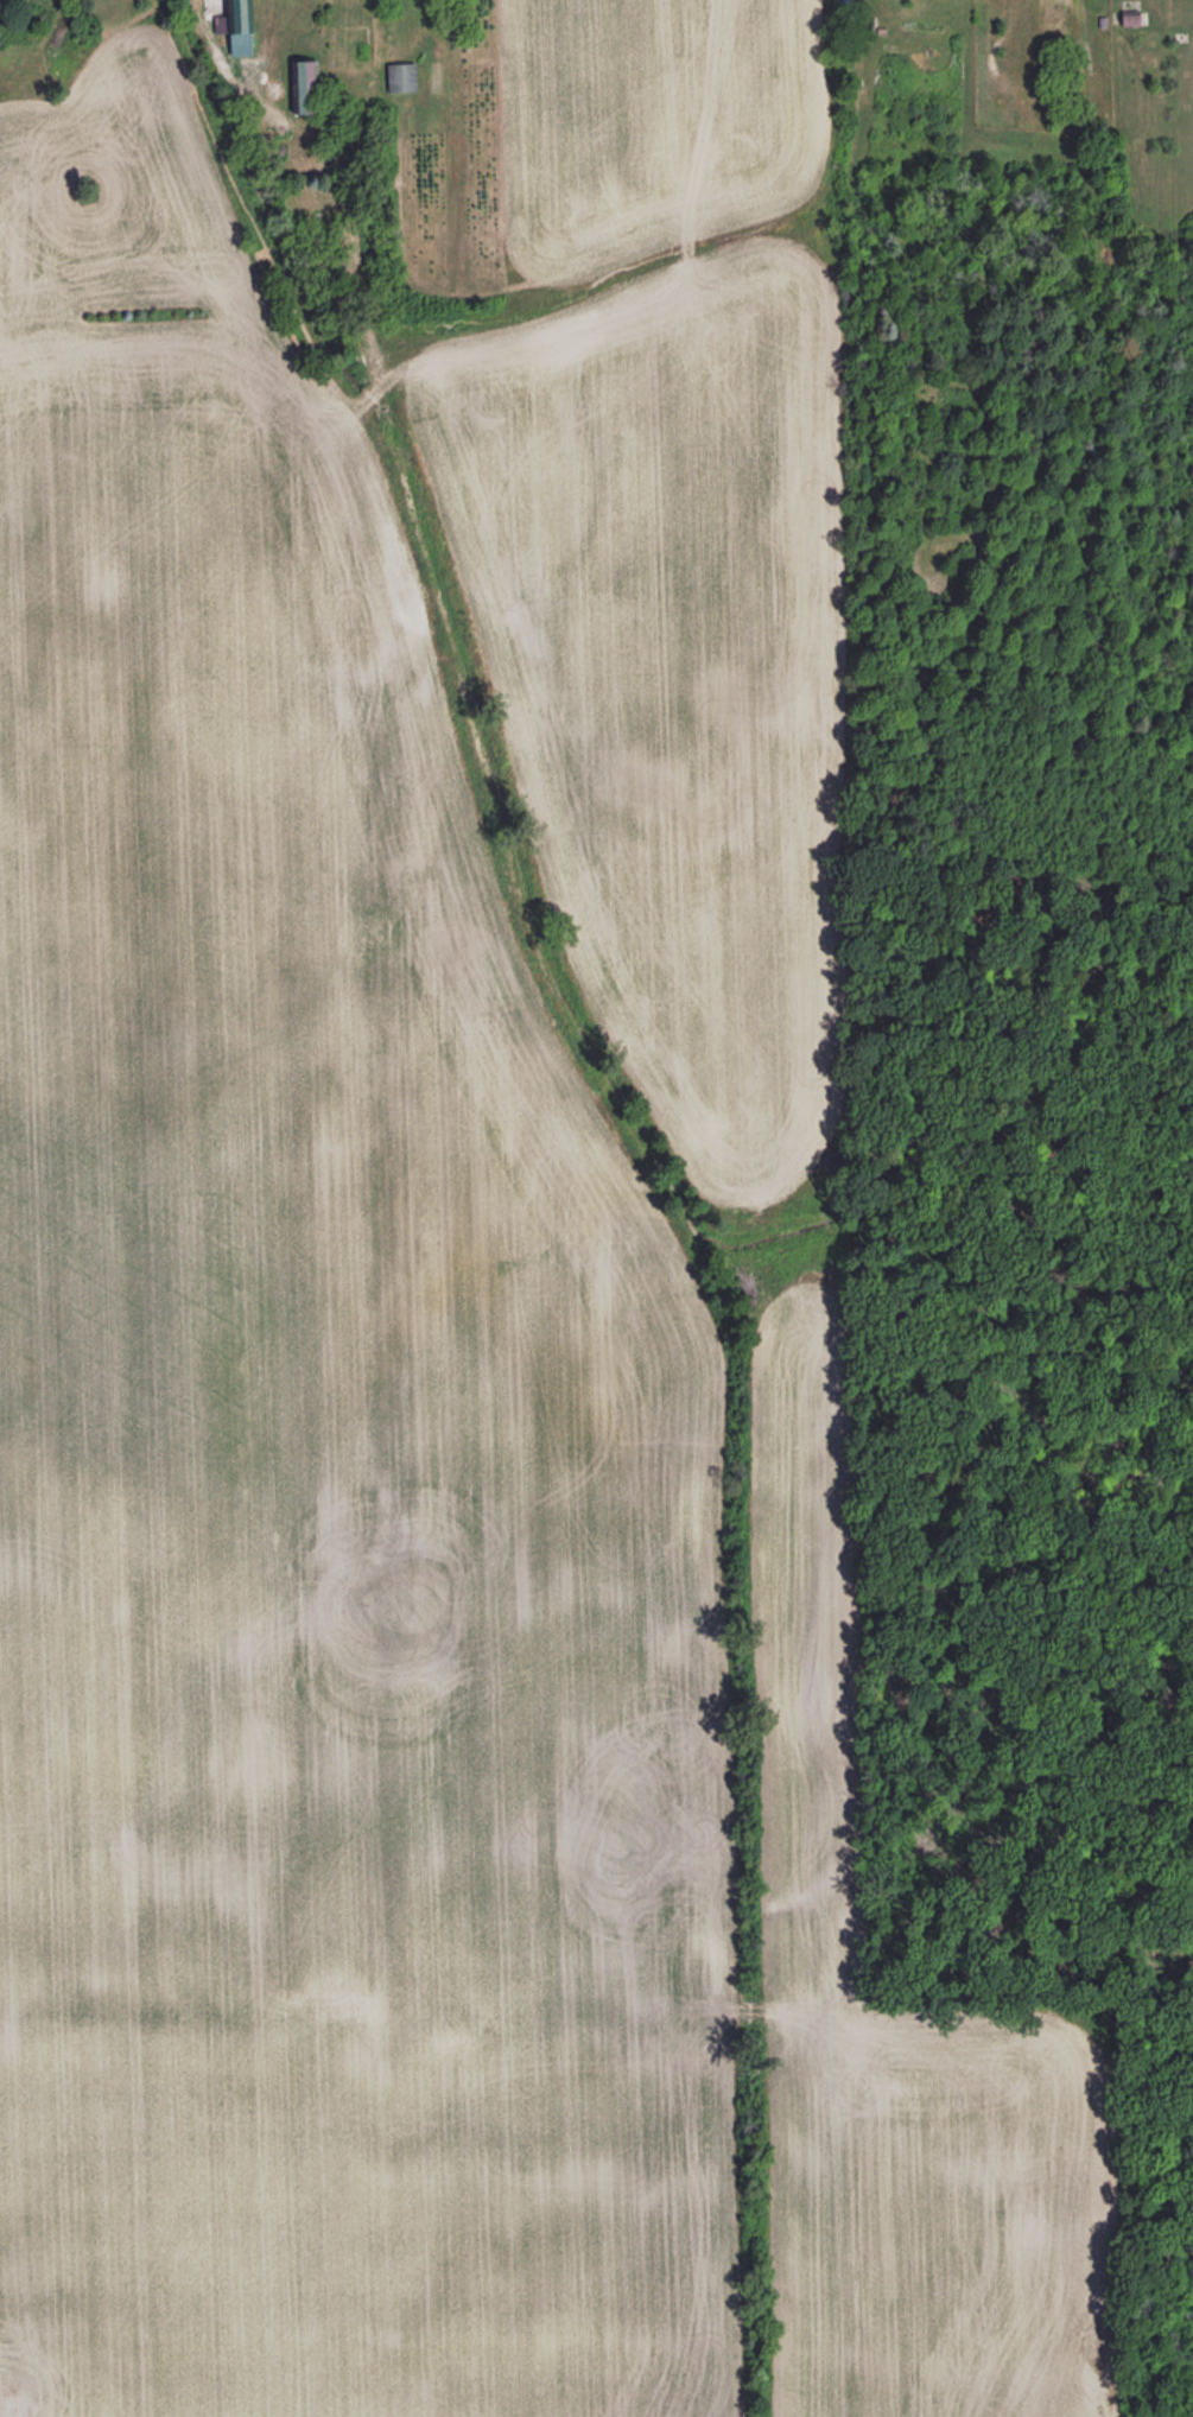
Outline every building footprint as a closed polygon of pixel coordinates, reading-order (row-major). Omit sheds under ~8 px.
[(228,15),(214,15),(215,33),(249,32),(249,0),(227,0),(228,15)] [(290,60),(292,113),(314,113),(312,59),(290,60)] [(388,92),(416,91),(415,62),(386,63),(388,92)]
